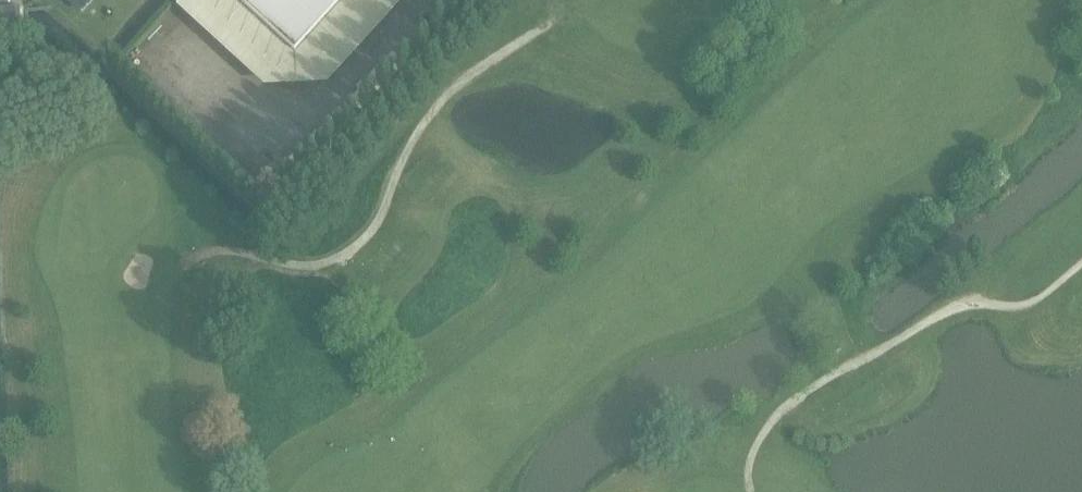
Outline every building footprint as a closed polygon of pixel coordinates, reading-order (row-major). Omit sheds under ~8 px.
[(82,10),(91,1),(90,0),(72,0),(82,10)] [(295,57),(347,0),(232,0),(295,57)] [(0,10),(0,23),(23,21),(21,8),(0,10)] [(10,63),(9,54),(0,55),(0,64),(10,63)]
